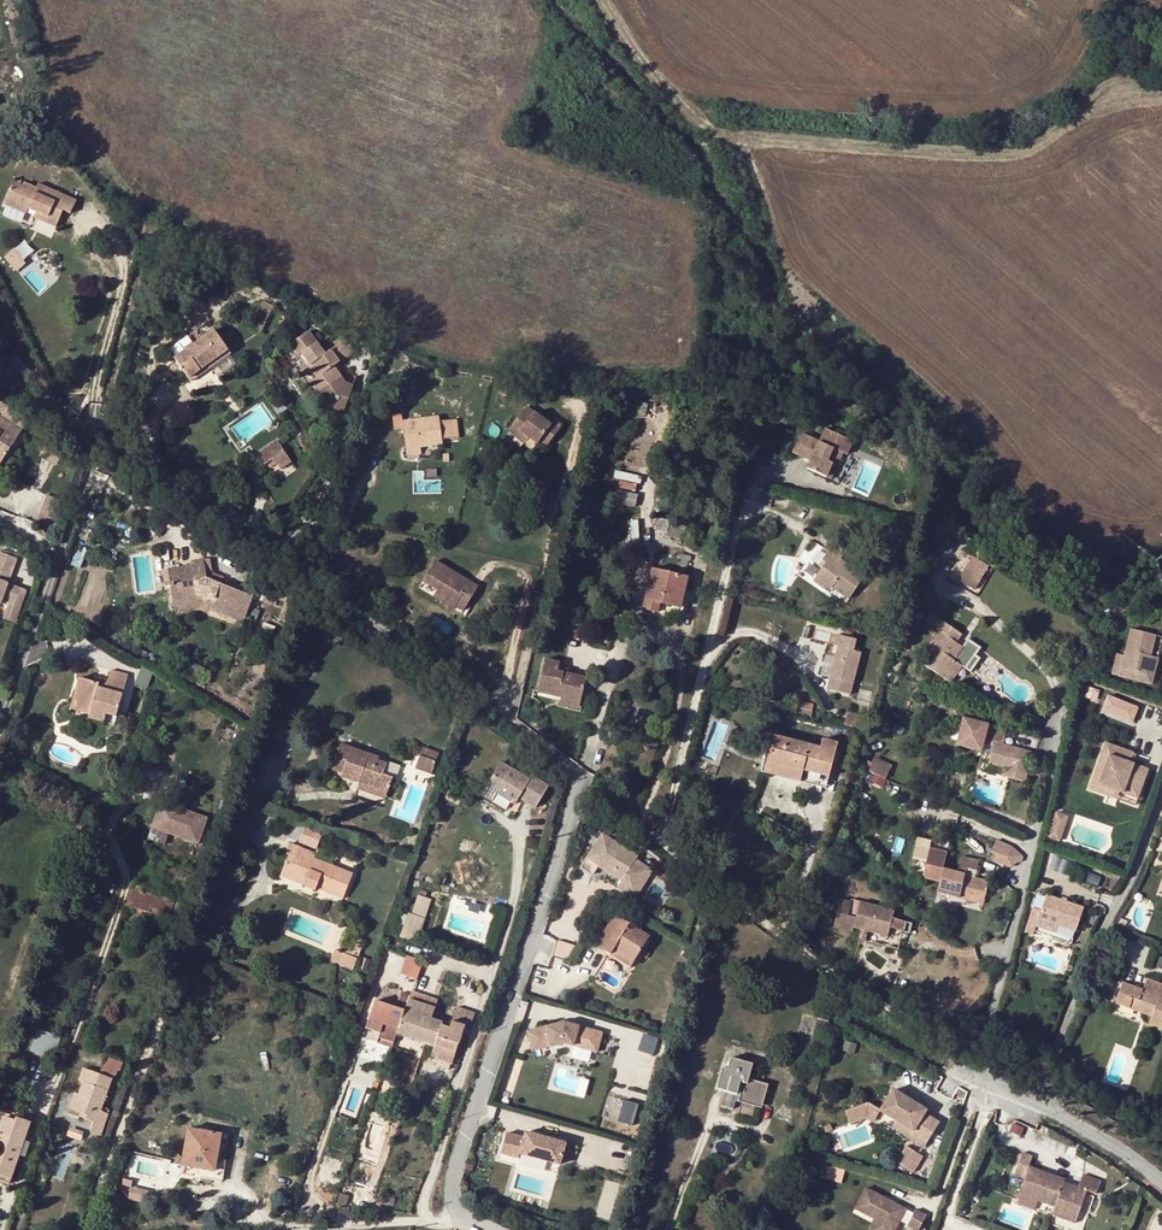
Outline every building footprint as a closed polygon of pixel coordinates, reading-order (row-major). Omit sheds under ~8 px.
[(22,189),(25,184),(15,180),(13,184),(22,189)] [(13,184),(3,204),(18,210),(26,214),(29,208),(36,212),(33,217),(55,228),(64,210),(70,214),(76,200),(39,182),(38,186),(26,181),(25,184),(22,189),(13,184)] [(3,204),(0,210),(15,216),(18,210),(3,204)] [(263,301),(260,307),(265,308),(270,311),(273,305),(263,301)] [(265,308),(260,307),(250,326),(255,329),(265,308)] [(200,369),(209,363),(229,349),(214,330),(175,357),(191,381),(202,373),(200,369)] [(310,367),(308,368),(316,380),(314,382),(322,392),(325,389),(342,378),(335,367),(354,354),(342,336),(332,342),(336,347),(325,356),(308,333),(289,346),(297,358),(301,355),(310,367)] [(305,370),(308,368),(310,367),(301,355),(297,358),(305,370)] [(211,367),(209,363),(200,369),(202,373),(211,367)] [(346,383),(342,378),(325,389),(332,400),(346,405),(353,387),(346,383)] [(322,392),(314,382),(310,384),(317,395),(322,392)] [(346,405),(332,400),(325,389),(322,392),(317,395),(326,407),(343,414),(346,405)] [(29,420),(0,402),(0,463),(1,464),(29,420)] [(871,416),(863,411),(858,420),(867,425),(871,416)] [(523,416),(504,441),(520,454),(525,449),(527,446),(535,452),(542,459),(559,435),(551,428),(547,434),(530,421),(523,416)] [(397,420),(388,421),(390,441),(399,439),(402,460),(439,455),(438,450),(455,448),(453,429),(436,432),(435,426),(398,430),(397,420)] [(787,453),(801,459),(803,454),(809,456),(806,461),(803,470),(823,478),(829,464),(834,466),(839,453),(794,435),(787,453)] [(535,452),(527,446),(525,449),(532,455),(535,452)] [(280,461),(272,449),(252,463),(260,475),(280,461)] [(645,454),(629,450),(627,462),(642,466),(645,454)] [(828,480),(834,466),(829,464),(823,478),(828,480)] [(56,528),(65,502),(47,495),(37,521),(56,528)] [(689,526),(666,521),(663,534),(687,539),(689,526)] [(823,564),(814,576),(831,587),(847,599),(862,577),(839,560),(844,552),(826,540),(820,549),(825,553),(819,562),(823,564)] [(9,584),(18,559),(0,552),(0,581),(9,584)] [(691,555),(680,553),(678,558),(681,558),(678,569),(684,571),(687,560),(690,561),(691,555)] [(191,565),(182,567),(172,595),(174,606),(198,601),(197,594),(205,593),(215,596),(211,606),(245,619),(253,597),(207,578),(204,559),(191,561),(191,565)] [(981,574),(964,564),(957,577),(974,587),(981,574)] [(172,595),(182,567),(168,569),(172,595)] [(653,568),(643,609),(658,612),(661,603),(679,607),(686,577),(653,568)] [(430,570),(418,591),(432,599),(441,605),(437,611),(450,618),(451,616),(459,620),(474,596),(430,570)] [(831,587),(814,576),(811,580),(827,592),(831,587)] [(10,601),(22,605),(27,591),(9,584),(0,581),(0,603),(1,604),(3,598),(10,601)] [(286,586),(277,583),(272,596),(282,599),(286,586)] [(283,621),(290,624),(300,596),(293,593),(283,621)] [(437,611),(441,605),(432,599),(428,606),(437,611)] [(10,601),(3,619),(15,623),(22,605),(10,601)] [(198,601),(174,606),(174,609),(199,606),(198,601)] [(658,612),(643,609),(642,613),(679,622),(682,609),(679,607),(661,603),(658,612)] [(243,623),(245,619),(211,606),(210,610),(243,623)] [(946,678),(961,656),(957,653),(962,645),(956,640),(961,632),(944,619),(938,627),(940,629),(920,659),(946,678)] [(808,623),(806,637),(832,640),(834,625),(808,623)] [(1144,674),(1150,651),(1154,635),(1130,629),(1123,654),(1116,652),(1110,673),(1118,675),(1120,668),(1144,674)] [(864,638),(835,631),(832,642),(836,643),(828,674),(853,681),(864,638)] [(1158,654),(1150,651),(1144,674),(1120,668),(1118,675),(1149,683),(1158,654)] [(965,659),(961,656),(946,678),(950,681),(965,659)] [(559,672),(561,668),(557,667),(558,662),(544,659),(536,691),(560,697),(581,702),(586,678),(569,674),(559,672)] [(110,670),(107,681),(104,690),(97,687),(98,683),(93,681),(79,678),(72,703),(91,709),(90,714),(105,718),(106,714),(115,716),(127,675),(110,670)] [(853,681),(828,674),(825,686),(850,692),(853,681)] [(104,690),(107,681),(95,677),(93,681),(98,683),(97,687),(104,690)] [(1136,722),(1141,704),(1107,694),(1102,713),(1136,722)] [(581,702),(560,697),(558,704),(579,709),(581,702)] [(814,704),(798,700),(796,706),(811,711),(814,704)] [(91,709),(72,703),(70,708),(90,714),(91,709)] [(1041,709),(1029,704),(1021,725),(1032,730),(1041,709)] [(862,716),(846,712),(843,724),(858,728),(862,716)] [(112,725),(115,716),(106,714),(105,718),(90,714),(89,718),(112,725)] [(1006,732),(987,727),(983,743),(993,746),(989,764),(1006,768),(1003,776),(1024,782),(1031,753),(1002,745),(1006,732)] [(773,736),(765,766),(801,776),(803,769),(828,776),(837,744),(823,739),(821,748),(773,736)] [(1106,742),(1102,754),(1109,756),(1100,784),(1121,791),(1139,798),(1149,769),(1130,762),(1133,751),(1106,742)] [(331,769),(343,773),(353,776),(355,771),(361,773),(358,783),(386,792),(391,777),(395,766),(386,763),(378,760),(378,757),(340,744),(331,769)] [(437,750),(421,745),(413,767),(430,773),(437,750)] [(1109,756),(1102,754),(1090,789),(1118,799),(1121,791),(1100,784),(1109,756)] [(876,755),(866,777),(884,785),(894,763),(876,755)] [(529,771),(527,775),(523,773),(502,761),(483,794),(506,808),(512,799),(516,802),(520,796),(536,806),(549,783),(533,774),(529,771)] [(801,776),(765,766),(763,772),(800,781),(801,776)] [(353,776),(343,773),(341,777),(358,783),(361,773),(355,771),(353,776)] [(386,792),(358,783),(356,788),(385,799),(386,792)] [(200,843),(209,816),(162,800),(152,826),(200,843)] [(1048,837),(1061,841),(1070,813),(1057,809),(1048,837)] [(319,848),(325,832),(306,825),(300,841),(319,848)] [(581,867),(594,874),(596,869),(640,894),(657,864),(601,833),(581,867)] [(288,854),(282,870),(305,879),(302,885),(315,890),(317,887),(343,898),(352,874),(314,858),(316,854),(289,843),(285,853),(288,854)] [(1008,850),(992,843),(987,858),(991,859),(989,866),(1003,870),(1002,871),(1005,872),(1006,872),(1008,872),(1013,868),(1015,867),(1018,866),(1019,865),(1019,863),(1020,861),(1019,859),(1008,850)] [(947,853),(928,848),(920,879),(939,884),(943,869),(947,853)] [(937,891),(959,897),(960,891),(984,898),(988,882),(975,878),(978,861),(960,856),(956,872),(943,869),(937,891)] [(305,879),(282,870),(280,875),(302,885),(305,879)] [(175,903),(132,887),(126,904),(133,906),(142,910),(150,913),(152,908),(170,915),(175,903)] [(341,902),(343,898),(317,887),(315,890),(341,902)] [(1045,891),(1038,888),(1032,904),(1040,907),(1045,891)] [(1045,890),(1045,891),(1040,907),(1032,904),(1031,904),(1029,912),(1023,929),(1032,932),(1035,924),(1054,930),(1056,923),(1057,922),(1075,929),(1084,903),(1045,890)] [(960,891),(959,897),(983,904),(984,898),(960,891)] [(411,914),(424,918),(430,899),(418,895),(411,914)] [(778,895),(765,912),(774,919),(787,902),(778,895)] [(893,910),(859,901),(856,914),(847,912),(851,898),(839,895),(832,924),(852,929),(852,927),(886,936),(890,922),(904,925),(906,918),(892,914),(893,910)] [(168,920),(170,915),(152,908),(150,913),(168,920)] [(408,913),(400,935),(416,941),(424,918),(411,914),(408,913)] [(596,945),(610,954),(613,950),(632,962),(649,936),(615,915),(596,945)] [(796,938),(808,948),(813,942),(801,933),(796,938)] [(361,954),(365,939),(352,936),(351,940),(353,941),(350,951),(361,954)] [(572,958),(576,944),(560,938),(555,953),(572,958)] [(356,957),(332,948),(328,959),(352,968),(356,957)] [(613,950),(610,954),(609,957),(628,969),(632,962),(613,950)] [(410,956),(408,963),(420,967),(423,960),(410,956)] [(420,967),(408,963),(404,974),(416,978),(420,967)] [(1135,1010),(1136,1006),(1141,1008),(1140,1012),(1151,1016),(1148,1023),(1161,1028),(1161,1026),(1161,984),(1146,978),(1142,989),(1122,982),(1114,1002),(1135,1010)] [(410,992),(400,989),(394,1006),(404,1010),(410,992)] [(437,1000),(411,990),(410,992),(404,1010),(397,1032),(434,1045),(433,1051),(437,1052),(435,1057),(452,1063),(458,1045),(463,1031),(467,1032),(474,1013),(457,1007),(450,1028),(441,1026),(443,1022),(431,1018),(437,1000)] [(379,1036),(393,1041),(397,1032),(404,1010),(375,1000),(362,1036),(378,1042),(379,1036)] [(568,1019),(528,1027),(532,1050),(565,1043),(601,1051),(605,1029),(577,1023),(580,1022),(568,1019)] [(826,1021),(818,1020),(811,1042),(819,1044),(826,1021)] [(39,1027),(32,1050),(52,1056),(59,1033),(39,1027)] [(656,1052),(660,1035),(644,1032),(641,1049),(656,1052)] [(378,1042),(392,1046),(393,1041),(379,1036),(378,1042)] [(121,1061),(106,1055),(100,1071),(115,1077),(121,1061)] [(752,1064),(730,1058),(727,1069),(722,1068),(716,1088),(724,1090),(720,1106),(731,1109),(737,1091),(742,1092),(740,1100),(758,1105),(764,1087),(747,1082),(752,1064)] [(111,1079),(83,1069),(79,1081),(83,1082),(79,1094),(75,1093),(68,1112),(94,1122),(90,1131),(100,1135),(110,1109),(102,1106),(111,1079)] [(897,1120),(914,1129),(911,1136),(926,1145),(940,1120),(925,1112),(926,1108),(893,1090),(882,1110),(881,1111),(897,1120)] [(621,1119),(635,1122),(639,1101),(624,1099),(621,1119)] [(882,1110),(869,1103),(846,1112),(851,1126),(868,1119),(875,1123),(881,1111),(882,1110)] [(11,1179),(20,1154),(24,1155),(29,1143),(24,1141),(31,1123),(16,1117),(15,1121),(5,1117),(0,1131),(0,1175),(11,1179)] [(897,1120),(894,1127),(911,1136),(914,1129),(897,1120)] [(508,1130),(503,1149),(562,1164),(569,1139),(526,1128),(524,1134),(508,1130)] [(188,1129),(182,1166),(215,1171),(217,1159),(221,1135),(188,1129)] [(52,1174),(67,1178),(74,1145),(60,1142),(52,1174)] [(917,1171),(925,1153),(906,1145),(898,1163),(917,1171)] [(1053,1214),(1077,1222),(1089,1189),(1098,1193),(1103,1180),(1085,1174),(1080,1186),(1066,1181),(1067,1178),(1030,1164),(1034,1154),(1024,1151),(1016,1173),(1026,1177),(1020,1192),(1056,1206),(1053,1214)] [(215,1171),(182,1166),(181,1173),(222,1181),(226,1161),(217,1159),(215,1171)] [(11,1179),(0,1175),(0,1181),(9,1184),(11,1179)] [(132,1186),(130,1197),(143,1199),(144,1187),(132,1186)] [(876,1218),(880,1221),(876,1229),(895,1229),(906,1208),(866,1188),(856,1208),(876,1218)] [(341,1194),(337,1206),(345,1209),(350,1196),(341,1194)] [(927,1213),(916,1208),(908,1224),(919,1229),(927,1213)] [(876,1218),(870,1229),(876,1229),(880,1221),(876,1218)]
